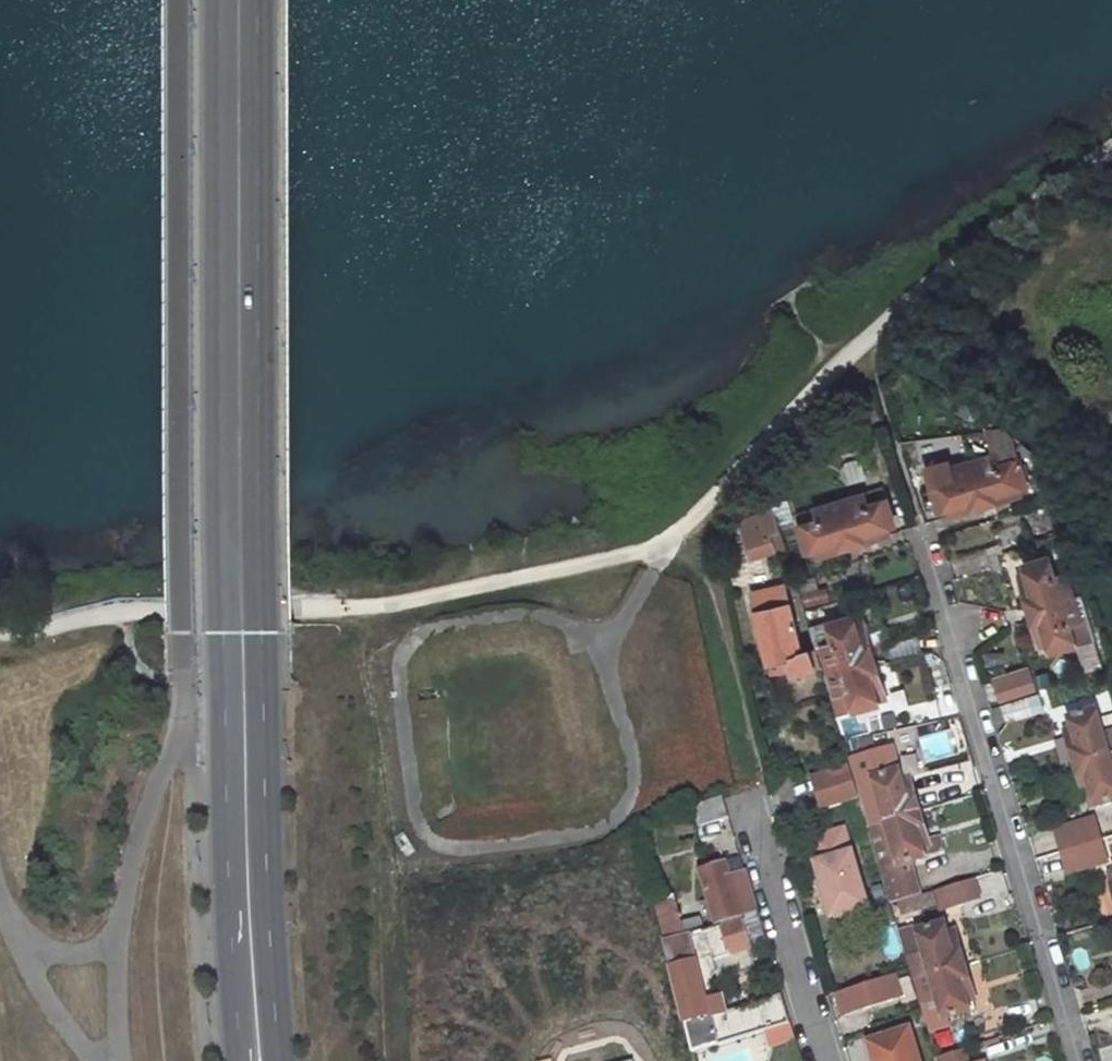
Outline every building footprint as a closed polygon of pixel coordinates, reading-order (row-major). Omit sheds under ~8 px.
[(950,521),(1019,501),(1018,493),(1027,491),(1012,441),(1000,430),(986,432),(994,462),(951,475),(949,466),(925,473),(938,517),(949,513),(950,521)] [(815,551),(817,559),(887,538),(885,531),(895,528),(884,494),(797,519),(805,554),(815,551)] [(740,520),(750,557),(774,550),(762,513),(740,520)] [(1018,583),(1039,652),(1047,650),(1050,659),(1095,645),(1082,601),(1072,604),(1065,580),(1053,583),(1047,563),(1023,571),(1026,580),(1018,583)] [(793,668),(797,687),(823,680),(815,652),(799,656),(782,588),(749,596),(770,674),(793,668)] [(848,692),(854,713),(879,706),(876,697),(883,695),(862,624),(855,626),(852,617),(827,624),(834,646),(823,649),(836,696),(848,692)] [(992,684),(998,703),(1034,692),(1028,673),(992,684)] [(1065,736),(1074,766),(1111,754),(1111,737),(1111,733),(1101,736),(1094,715),(1070,723),(1072,733),(1065,736)] [(1074,766),(1085,803),(1093,800),(1097,811),(1111,807),(1111,754),(1074,766)] [(811,770),(820,802),(856,791),(847,760),(811,770)] [(901,782),(898,771),(862,781),(876,825),(917,813),(908,781),(901,782)] [(722,797),(695,805),(701,826),(729,818),(722,797)] [(917,813),(876,825),(867,828),(890,906),(896,904),(913,899),(918,897),(908,863),(924,859),(920,849),(927,846),(917,813)] [(1053,833),(1059,854),(1098,842),(1092,821),(1053,833)] [(810,858),(823,904),(824,904),(843,899),(846,909),(867,903),(851,847),(847,848),(840,825),(807,835),(813,858),(810,858)] [(1098,842),(1059,854),(1066,876),(1105,864),(1098,842)] [(709,926),(741,916),(737,903),(730,881),(724,864),(700,871),(709,899),(700,901),(702,907),(711,904),(714,916),(708,919),(709,926)] [(1002,871),(985,875),(991,904),(1008,901),(1002,871)] [(746,876),(730,881),(737,903),(753,898),(746,876)] [(972,880),(939,891),(944,909),(978,899),(972,880)] [(918,897),(913,899),(917,911),(936,906),(938,912),(944,909),(939,891),(918,897)] [(701,918),(681,923),(675,896),(655,900),(665,943),(704,931),(701,918)] [(843,899),(824,904),(827,915),(846,909),(843,899)] [(913,899),(896,904),(899,917),(917,911),(913,899)] [(692,1051),(751,1035),(744,1010),(711,1019),(706,999),(715,997),(710,976),(701,978),(697,963),(751,947),(742,919),(704,931),(665,943),(692,1051)] [(943,925),(899,939),(912,984),(922,980),(963,968),(952,934),(946,936),(943,925)] [(937,998),(944,1020),(969,1013),(966,1002),(972,1000),(963,968),(922,980),(928,1001),(937,998)] [(895,979),(892,971),(834,987),(841,1011),(899,995),(895,979)] [(906,976),(895,979),(899,995),(901,1000),(912,996),(906,976)] [(966,1002),(969,1013),(975,1011),(972,1000),(966,1002)] [(760,1032),(766,1030),(791,1024),(786,1006),(761,1013),(764,1024),(759,1026),(760,1032)] [(766,1030),(770,1046),(795,1038),(791,1024),(766,1030)] [(870,1042),(876,1060),(919,1060),(910,1029),(870,1042)] [(1098,1048),(1102,1060),(1111,1060),(1111,1044),(1098,1048)] [(743,1048),(706,1060),(748,1060),(743,1048)] [(965,1052),(937,1060),(967,1060),(965,1052)]
